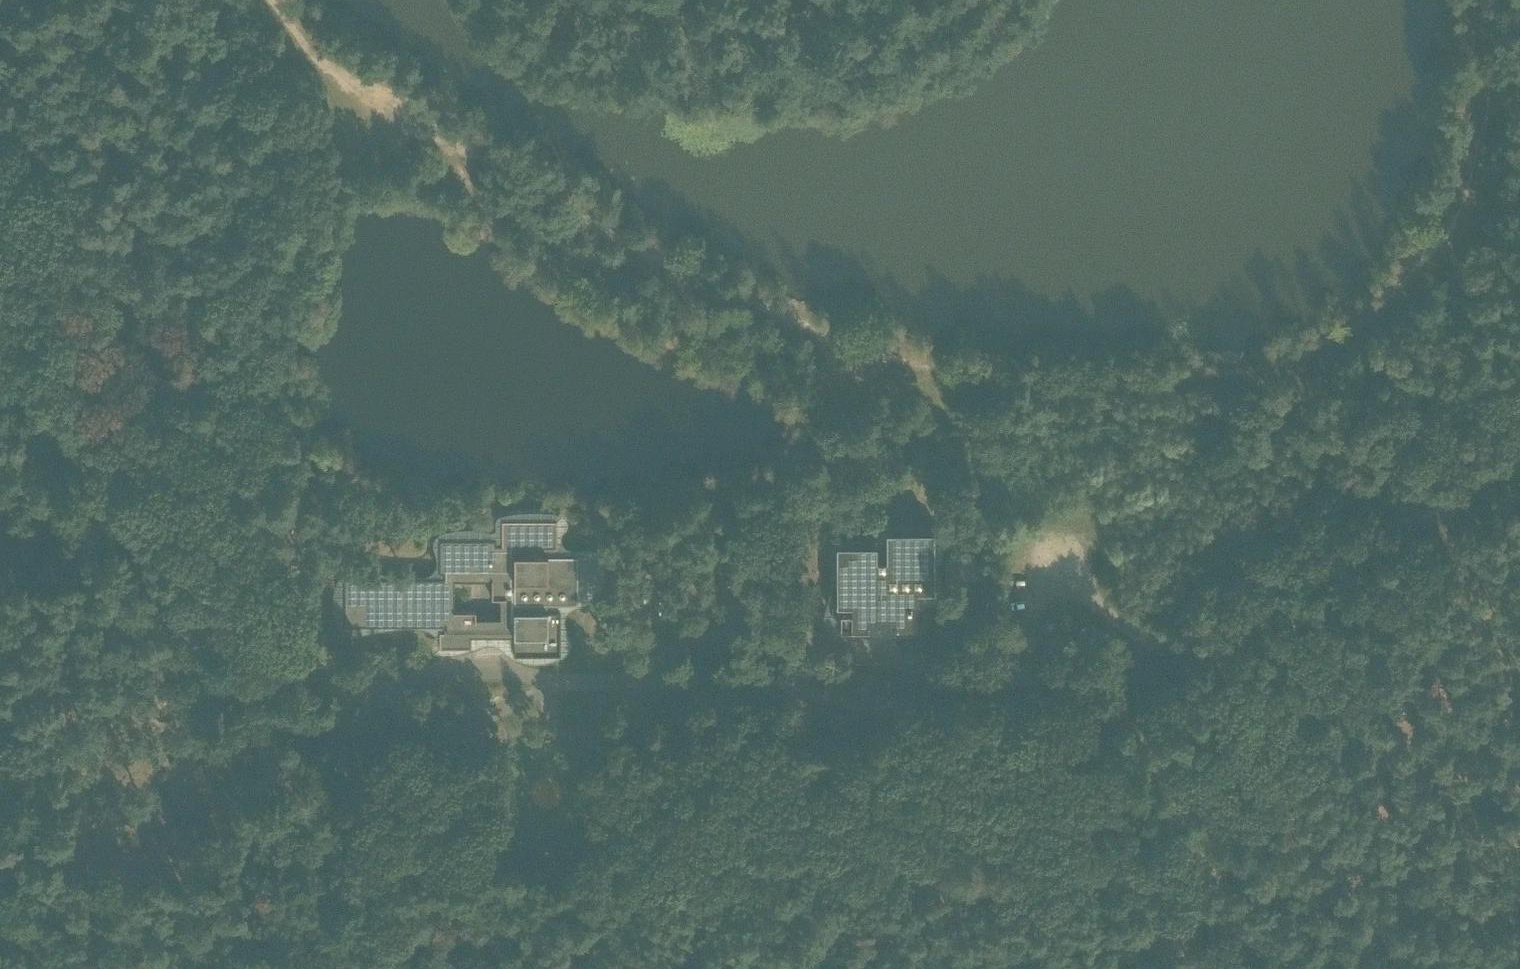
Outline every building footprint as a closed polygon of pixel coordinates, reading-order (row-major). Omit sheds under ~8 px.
[(543,554),(543,547),(556,547),(556,519),(501,519),(501,544),(496,544),(496,538),(439,538),(439,572),(443,572),(443,577),(344,577),(344,625),(443,625),(443,630),(439,630),(439,646),(471,646),(471,636),(513,636),(513,654),(560,654),(560,610),(547,609),(547,602),(577,602),(577,554),(543,554)] [(886,558),(877,558),(876,543),(836,543),(836,603),(842,603),(842,611),(840,611),(840,627),(868,627),(868,621),(894,621),(894,629),(913,629),(913,602),(918,602),(918,589),(934,589),(934,529),(886,529),(886,558)] [(981,558),(946,558),(946,580),(981,580),(981,558)]
